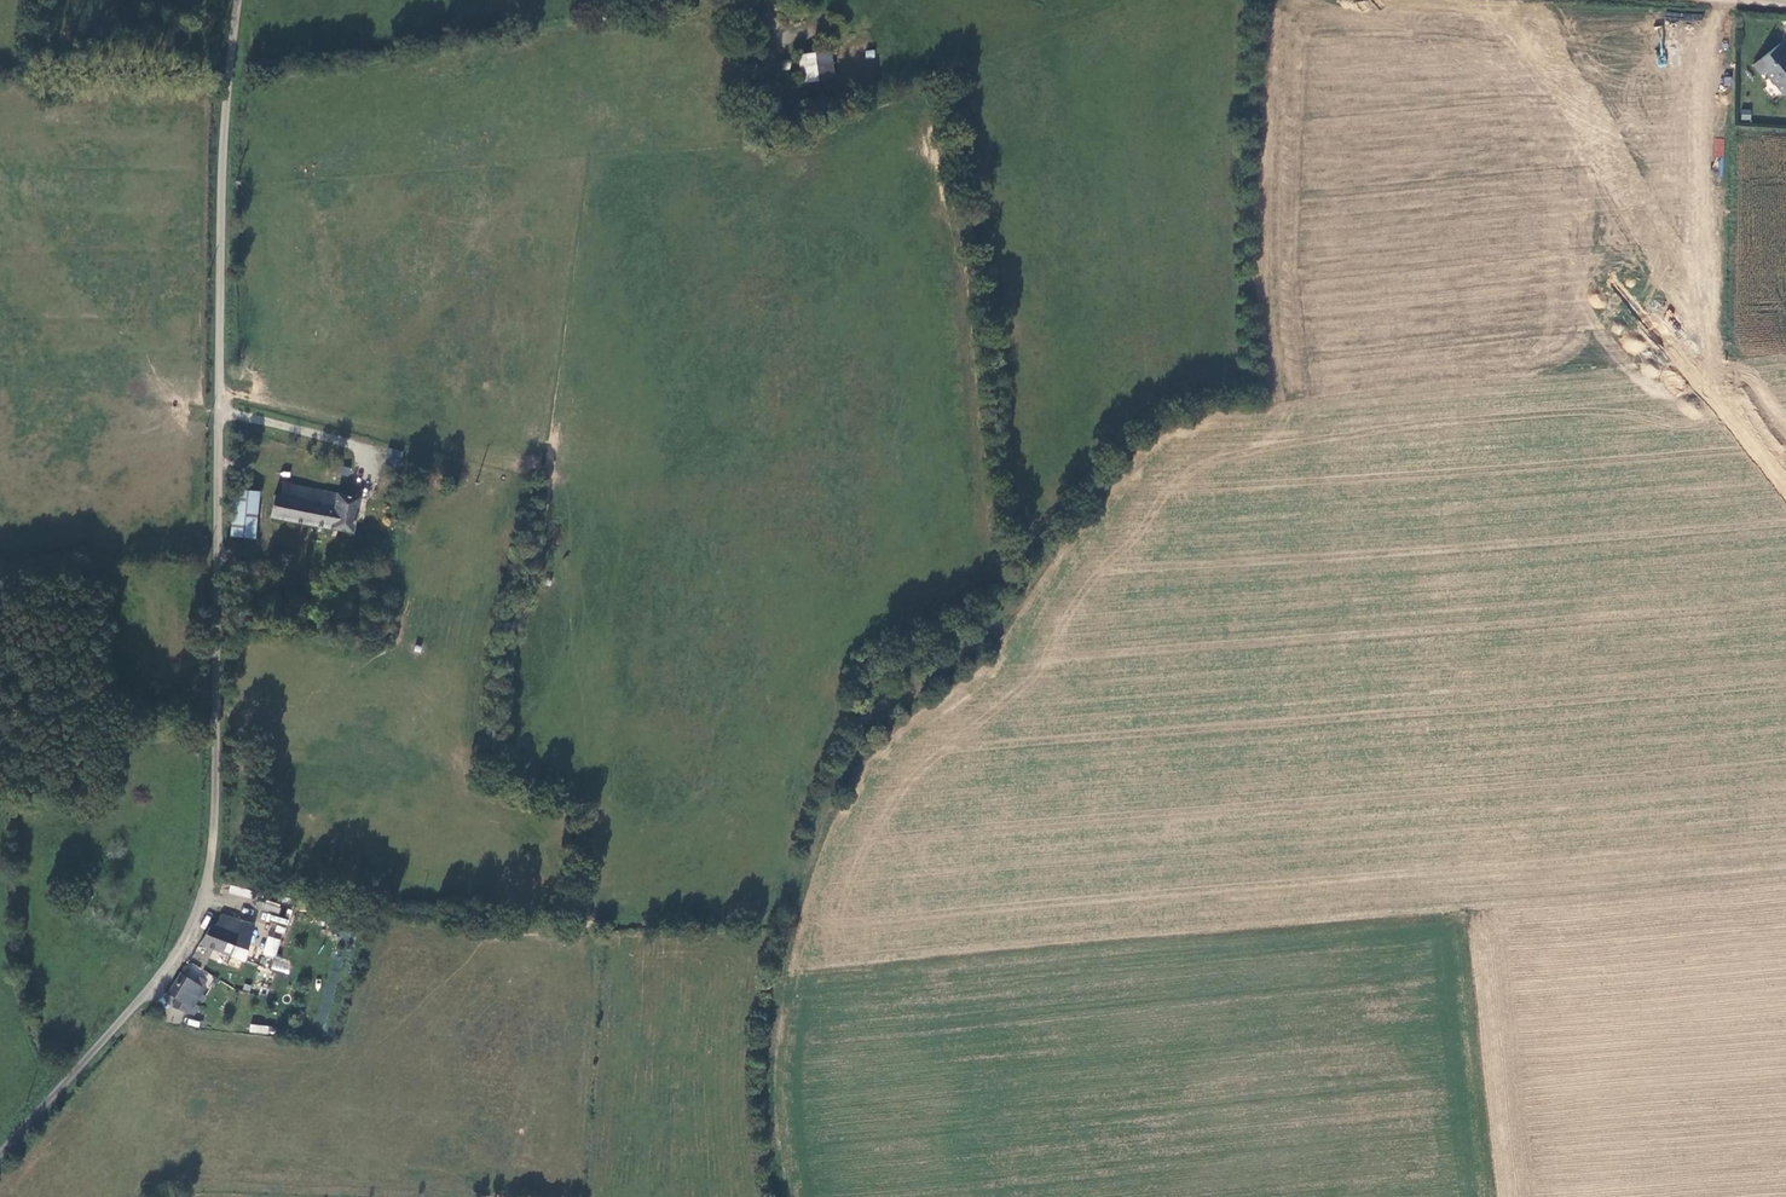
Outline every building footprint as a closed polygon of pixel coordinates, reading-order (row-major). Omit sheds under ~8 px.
[(1752,66),(1760,76),(1763,73),(1782,96),(1785,93),(1785,57),(1785,56),(1785,55),(1785,53),(1779,44),(1752,66)] [(827,51),(795,55),(799,82),(830,78),(827,51)] [(765,84),(749,86),(752,98),(767,95),(765,84)] [(1750,110),(1741,109),(1741,120),(1750,120),(1750,110)] [(1723,156),(1725,138),(1715,138),(1713,156),(1723,156)] [(399,466),(403,451),(388,447),(384,463),(399,466)] [(271,517),(353,533),(359,497),(283,482),(280,497),(274,495),(271,517)] [(235,489),(231,535),(255,537),(258,492),(235,489)] [(293,582),(290,580),(286,581),(284,584),(283,588),(286,591),(289,592),(293,591),(295,588),(295,584),(293,582)] [(230,887),(229,894),(250,897),(251,889),(230,887)] [(263,909),(278,914),(281,904),(266,899),(263,909)] [(202,943),(232,956),(244,922),(223,914),(216,928),(212,926),(202,943)] [(267,935),(262,954),(275,958),(280,939),(267,935)] [(271,968),(287,974),(290,964),(274,959),(271,968)] [(181,973),(167,992),(182,1001),(188,992),(193,996),(199,985),(181,973)] [(250,1024),(249,1032),(272,1034),(273,1026),(250,1024)]
